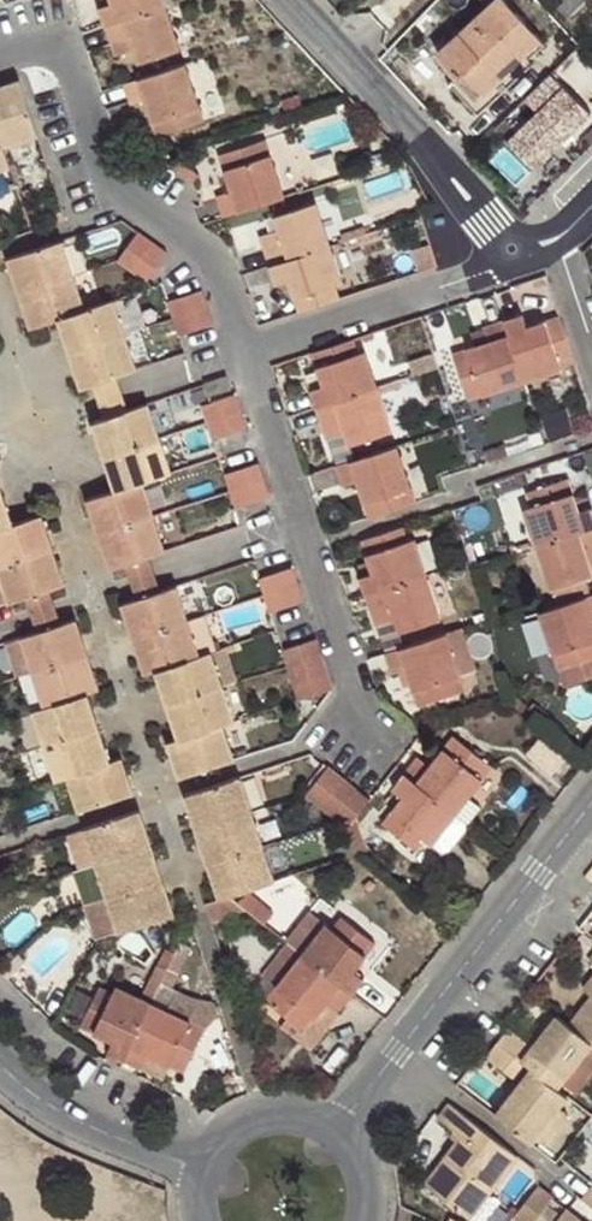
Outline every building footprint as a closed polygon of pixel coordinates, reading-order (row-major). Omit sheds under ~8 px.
[(166,6),(165,0),(111,0),(112,2),(99,8),(105,25),(166,6)] [(521,57),(540,39),(504,0),(496,0),(439,52),(461,76),(464,73),(482,92),(501,75),(496,70),(516,52),(521,57)] [(559,4),(567,14),(582,0),(562,0),(559,4)] [(180,50),(166,6),(105,25),(115,56),(133,50),(138,65),(180,50)] [(501,75),(521,57),(516,52),(496,70),(501,75)] [(185,63),(123,84),(130,105),(146,100),(157,137),(204,123),(185,63)] [(529,97),(543,112),(512,142),(541,171),(591,122),(591,103),(558,68),(529,97)] [(3,147),(38,136),(20,80),(0,86),(0,140),(3,147)] [(224,218),(285,198),(265,138),(217,155),(230,192),(217,197),(224,218)] [(0,140),(0,170),(9,167),(3,147),(0,140)] [(261,235),(271,266),(331,246),(317,202),(275,216),(280,229),(261,235)] [(340,234),(342,242),(355,238),(366,234),(364,226),(340,234)] [(379,239),(376,231),(366,234),(355,238),(359,246),(379,239)] [(153,243),(138,232),(117,260),(133,271),(153,243)] [(7,258),(18,292),(73,274),(62,241),(7,258)] [(133,271),(147,282),(168,254),(153,243),(133,271)] [(298,313),(339,299),(335,286),(344,284),(331,246),(271,266),(277,284),(287,280),(298,313)] [(30,328),(59,318),(85,309),(73,274),(18,292),(30,328)] [(173,318),(208,307),(202,290),(168,301),(173,318)] [(59,318),(69,352),(125,334),(114,299),(85,309),(59,318)] [(213,324),(208,307),(173,318),(178,336),(180,335),(213,324)] [(523,315),(504,320),(524,381),(561,369),(559,362),(573,357),(560,317),(527,326),(523,315)] [(524,381),(504,320),(484,327),(486,333),(489,341),(477,345),(451,352),(467,400),(524,381)] [(474,337),(477,345),(489,341),(486,333),(474,337)] [(92,384),(117,376),(137,370),(125,334),(69,352),(81,388),(92,384)] [(358,353),(352,338),(311,351),(319,372),(323,384),(310,388),(316,407),(378,386),(366,350),(358,353)] [(323,384),(319,372),(307,377),(310,388),(323,384)] [(383,385),(400,379),(398,372),(381,377),(383,385)] [(227,374),(203,382),(208,396),(231,388),(227,374)] [(98,401),(103,417),(128,409),(122,393),(117,376),(92,384),(98,401)] [(378,386),(316,407),(326,437),(345,431),(349,445),(393,431),(378,386)] [(201,405),(207,422),(241,410),(236,394),(203,404),(201,405)] [(92,421),(103,456),(160,437),(148,403),(128,409),(103,417),(92,421)] [(241,410),(207,422),(212,439),(215,439),(247,428),(241,410)] [(103,456),(116,489),(141,481),(171,471),(160,437),(103,456)] [(369,518),(416,502),(397,446),(336,466),(342,487),(356,482),(369,518)] [(224,474),(230,491),(264,479),(259,462),(226,472),(224,474)] [(535,545),(591,526),(591,509),(591,507),(578,512),(573,496),(567,478),(518,494),(535,545)] [(264,479),(230,491),(236,508),(238,508),(270,498),(264,479)] [(141,481),(116,489),(86,499),(98,535),(153,516),(141,481)] [(1,489),(0,490),(0,528),(13,524),(1,489)] [(587,492),(573,496),(578,512),(591,507),(587,492)] [(229,510),(235,529),(244,526),(238,508),(236,508),(229,510)] [(13,524),(0,528),(0,565),(53,548),(42,513),(13,524)] [(153,516),(98,535),(110,570),(124,565),(149,557),(166,551),(153,516)] [(359,576),(365,595),(427,573),(415,537),(408,539),(403,526),(362,539),(374,572),(359,576)] [(535,545),(550,590),(591,576),(591,572),(588,561),(591,560),(591,526),(535,545)] [(53,548),(0,565),(0,572),(11,602),(24,597),(50,589),(66,584),(53,548)] [(130,585),(135,598),(161,590),(157,578),(149,557),(124,565),(130,585)] [(259,578),(265,595),(299,584),(293,567),(259,578)] [(0,572),(0,605),(11,602),(0,572)] [(427,573),(365,595),(376,625),(394,619),(399,632),(442,618),(427,573)] [(299,584),(265,595),(271,612),(305,602),(299,584)] [(121,603),(132,637),(188,620),(176,585),(161,590),(135,598),(121,603)] [(36,631),(61,622),(57,609),(50,589),(24,597),(31,616),(36,631)] [(524,615),(543,674),(557,669),(563,686),(591,677),(591,594),(524,615)] [(32,670),(88,652),(76,617),(61,622),(36,631),(6,640),(17,675),(32,670)] [(188,620),(132,637),(144,673),(155,669),(200,655),(188,620)] [(475,670),(460,627),(446,632),(461,673),(475,670)] [(446,632),(385,652),(392,675),(398,672),(407,668),(411,684),(419,705),(466,690),(461,673),(446,632)] [(287,666),(322,655),(317,637),(284,648),(281,649),(287,666)] [(227,646),(212,650),(224,686),(238,681),(227,646)] [(200,655),(155,669),(167,704),(224,686),(212,650),(200,655)] [(101,688),(88,652),(32,670),(45,706),(88,693),(101,688)] [(293,683),(328,672),(322,655),(287,666),(293,683)] [(407,668),(398,672),(403,686),(411,684),(407,668)] [(333,688),(328,672),(293,683),(299,699),(333,688)] [(224,686),(167,704),(178,738),(223,723),(235,719),(224,686)] [(100,726),(88,693),(45,706),(33,710),(44,745),(100,726)] [(516,694),(511,702),(522,712),(527,706),(529,704),(516,694)] [(534,700),(529,704),(527,706),(543,719),(548,712),(534,700)] [(223,723),(178,738),(167,741),(178,777),(234,759),(223,723)] [(111,759),(100,726),(44,745),(55,779),(67,775),(111,759)] [(418,755),(405,772),(456,813),(469,796),(494,766),(453,735),(431,765),(418,755)] [(537,735),(526,749),(546,764),(557,752),(537,735)] [(123,755),(111,759),(67,775),(78,811),(134,792),(123,755)] [(327,766),(306,793),(320,805),(343,777),(327,766)] [(456,813),(405,772),(392,788),(394,789),(404,796),(394,808),(382,824),(417,850),(426,838),(433,843),(456,813)] [(196,830),(251,812),(240,776),(185,795),(196,830)] [(334,815),(356,787),(343,777),(320,805),(334,815)] [(357,816),(370,798),(356,787),(334,815),(339,819),(348,826),(357,816)] [(404,796),(394,789),(385,802),(394,808),(404,796)] [(456,813),(470,823),(482,807),(469,796),(456,813)] [(84,828),(95,863),(152,844),(141,809),(84,828)] [(196,830),(207,865),(262,846),(251,812),(196,830)] [(368,851),(357,816),(348,826),(357,853),(368,851)] [(350,855),(357,853),(348,826),(341,829),(350,855)] [(80,868),(95,863),(84,828),(69,833),(80,868)] [(262,846),(274,881),(289,876),(277,841),(262,846)] [(106,896),(163,879),(152,844),(95,863),(106,896)] [(207,865),(218,899),(230,895),(274,881),(262,846),(207,865)] [(35,858),(22,862),(26,873),(39,869),(35,858)] [(83,904),(106,896),(95,863),(80,868),(73,870),(83,904)] [(118,932),(174,914),(163,879),(106,896),(118,932)] [(249,891),(238,902),(265,922),(274,913),(249,891)] [(303,952),(354,992),(365,976),(355,969),(377,942),(342,916),(333,927),(326,921),(303,952)] [(303,952),(288,941),(261,975),(275,986),(303,952)] [(341,1010),(354,992),(303,952),(275,986),(265,999),(305,1030),(318,1012),(328,1000),(339,1009),(341,1010)] [(178,965),(170,961),(167,968),(160,982),(168,986),(178,965)] [(157,963),(140,996),(152,1001),(160,982),(167,968),(157,963)] [(591,997),(591,998),(591,980),(584,992),(591,997)] [(113,991),(96,984),(80,1023),(113,1038),(108,1051),(125,1059),(152,1001),(140,996),(116,984),(113,991)] [(591,997),(569,1026),(591,1044),(591,998),(591,997)] [(330,1022),(339,1009),(328,1000),(318,1012),(330,1022)] [(206,1027),(152,1001),(125,1059),(144,1067),(149,1055),(167,1063),(184,1071),(206,1027)] [(556,1015),(532,1046),(509,1029),(498,1042),(526,1064),(531,1069),(559,1090),(591,1049),(591,1044),(569,1026),(556,1015)] [(526,1064),(498,1042),(487,1058),(514,1079),(526,1064)] [(167,1063),(149,1055),(144,1067),(162,1075),(167,1063)] [(494,1116),(528,1143),(534,1137),(558,1107),(566,1096),(559,1090),(531,1069),(494,1116)] [(520,1156),(450,1103),(437,1120),(460,1138),(469,1144),(453,1165),(446,1159),(425,1185),(471,1220),(520,1156)] [(558,1107),(534,1137),(544,1145),(567,1115),(558,1107)] [(469,1144),(460,1138),(446,1159),(453,1165),(469,1144)] [(583,1198),(591,1205),(591,1185),(583,1198)] [(514,1216),(520,1220),(535,1220),(552,1198),(539,1186),(514,1216)] [(556,1220),(582,1220),(565,1209),(556,1220)]
